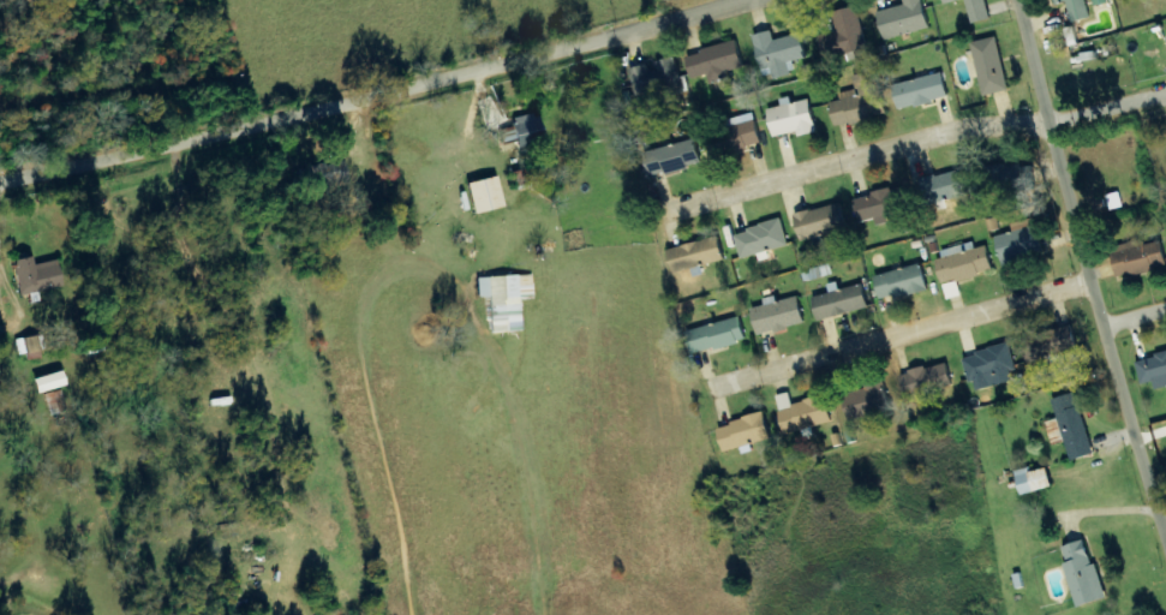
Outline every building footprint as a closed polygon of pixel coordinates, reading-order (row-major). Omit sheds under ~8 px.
[(885,40),(931,30),(924,0),(904,0),(906,6),(879,12),(885,40)] [(946,5),(968,1),(972,23),(990,20),(986,0),(945,0),(946,5)] [(1092,18),(1088,0),(1061,0),(1062,4),(1068,3),(1072,22),(1092,18)] [(834,13),(839,35),(822,40),(827,59),(868,49),(857,7),(834,13)] [(754,36),(763,70),(772,68),(775,81),(795,76),(792,62),(808,59),(802,34),(775,41),(773,31),(754,36)] [(986,96),(1010,90),(997,38),(973,44),(986,96)] [(688,55),(693,79),(709,76),(711,85),(724,82),(723,75),(745,70),(739,43),(688,55)] [(632,70),(639,101),(686,90),(678,58),(654,64),(632,70)] [(857,91),(840,93),(841,102),(832,103),(836,125),(885,119),(879,72),(854,75),(857,91)] [(895,84),(899,109),(950,100),(945,74),(895,84)] [(792,104),(791,98),(780,100),(782,107),(769,110),(774,138),(797,133),(798,138),(818,134),(811,100),(792,104)] [(544,146),(541,115),(513,118),(514,128),(500,129),(502,144),(516,143),(517,149),(544,146)] [(763,146),(754,116),(741,120),(742,124),(727,129),(729,134),(711,139),(716,159),(763,146)] [(703,166),(698,141),(646,152),(651,177),(703,166)] [(310,166),(312,191),(348,188),(346,162),(310,166)] [(1035,166),(996,168),(997,185),(1010,184),(1010,192),(1036,190),(1035,166)] [(974,194),(966,169),(922,182),(929,207),(974,194)] [(504,208),(497,177),(466,184),(474,215),(504,208)] [(857,199),(862,222),(912,211),(907,187),(857,199)] [(848,230),(842,204),(796,216),(803,241),(848,230)] [(996,238),(1005,268),(1046,256),(1035,219),(1012,226),(1014,232),(996,238)] [(789,248),(784,222),(736,233),(742,259),(789,248)] [(675,273),(727,262),(722,239),(671,249),(675,273)] [(937,253),(945,285),(994,273),(987,241),(937,253)] [(1141,246),(1141,244),(1114,248),(1119,278),(1165,270),(1165,257),(1164,243),(1141,246)] [(57,260),(34,265),(32,256),(12,261),(21,296),(63,285),(57,260)] [(829,266),(823,268),(803,273),(806,282),(832,275),(829,266)] [(929,292),(924,266),(876,275),(881,301),(929,292)] [(477,278),(478,298),(490,298),(491,332),(521,330),(520,299),(534,299),(533,276),(477,278)] [(864,285),(840,291),(838,283),(829,285),(831,294),(814,299),(820,322),(870,309),(864,285)] [(753,309),(759,336),(806,325),(800,297),(778,303),(776,297),(764,299),(766,306),(753,309)] [(688,332),(694,355),(748,343),(742,319),(688,332)] [(1027,337),(1030,359),(1078,351),(1075,329),(1027,337)] [(17,356),(26,354),(27,361),(42,359),(38,336),(14,340),(17,356)] [(1018,372),(1012,346),(965,356),(971,384),(978,382),(979,391),(1015,384),(1013,373),(1018,372)] [(1143,386),(1156,383),(1158,391),(1165,389),(1165,355),(1137,362),(1143,386)] [(908,398),(955,387),(949,364),(902,375),(908,398)] [(845,395),(852,422),(893,411),(885,379),(866,384),(867,390),(845,395)] [(48,415),(65,412),(61,391),(44,394),(48,415)] [(834,424),(827,396),(793,405),(791,394),(778,397),(787,435),(834,424)] [(1072,462),(1095,456),(1077,394),(1054,400),(1072,462)] [(774,440),(766,414),(720,428),(727,453),(774,440)] [(1017,472),(1022,496),(1054,489),(1050,469),(1032,473),(1031,468),(1017,472)] [(1062,548),(1078,608),(1105,601),(1089,541),(1062,548)]
